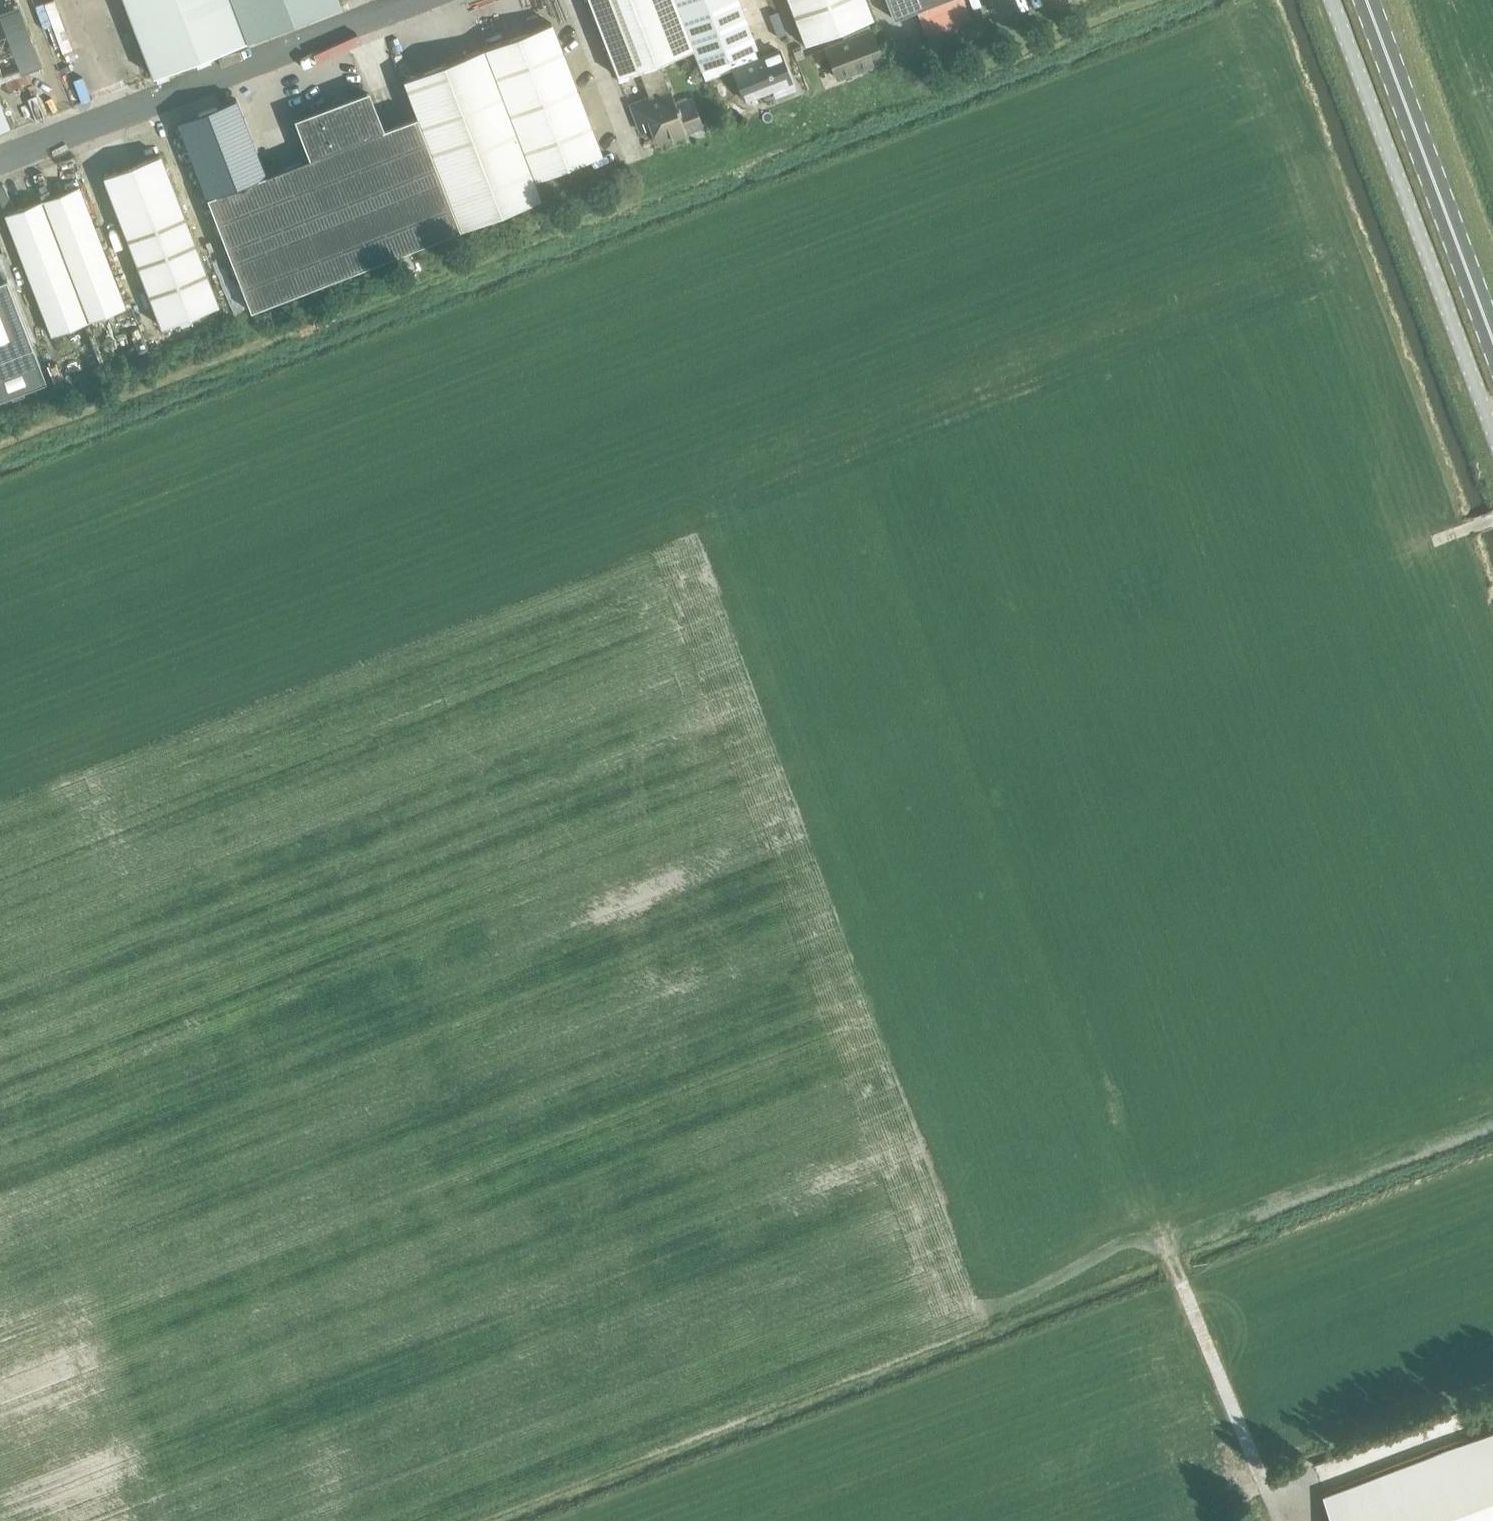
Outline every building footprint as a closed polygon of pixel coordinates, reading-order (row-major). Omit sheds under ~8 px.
[(70,46),(61,0),(46,0),(56,49),(70,46)] [(153,75),(248,39),(232,0),(124,0),(153,75)] [(248,39),(251,38),(287,24),(341,3),(340,0),(232,0),(248,39)] [(618,76),(638,68),(646,91),(667,83),(659,61),(693,47),(675,0),(589,0),(618,76)] [(706,79),(731,69),(743,99),(790,81),(779,50),(753,59),(749,48),(756,45),(739,0),(675,0),(693,47),(706,79)] [(867,19),(873,17),(866,0),(789,0),(806,43),(841,29),(846,43),(841,45),(840,43),(826,48),(838,78),(867,67),(871,69),(877,66),(879,62),(883,60),(867,19)] [(940,0),(887,0),(894,18),(940,0)] [(0,13),(0,18),(19,69),(40,61),(19,6),(0,13)] [(484,48),(535,179),(602,153),(551,22),(484,48)] [(542,197),(535,179),(484,48),(404,79),(418,115),(462,228),(542,197)] [(667,83),(646,91),(649,98),(633,105),(642,130),(652,126),(658,140),(702,123),(693,99),(677,106),(671,90),(670,90),(667,83)] [(238,100),(179,123),(208,196),(251,309),(462,228),(418,115),(383,129),(368,91),(346,100),(345,96),(333,101),(334,104),(297,119),(311,156),(266,174),(238,100)] [(10,124),(0,99),(0,128),(10,124)] [(162,326),(219,304),(161,154),(104,175),(162,326)] [(42,199),(89,320),(126,306),(79,185),(42,199)] [(52,334),(89,320),(42,199),(6,213),(52,334)] [(47,381),(8,280),(0,283),(0,399),(47,381)] [(1326,1494),(1336,1520),(1492,1520),(1492,1432),(1326,1494)]
